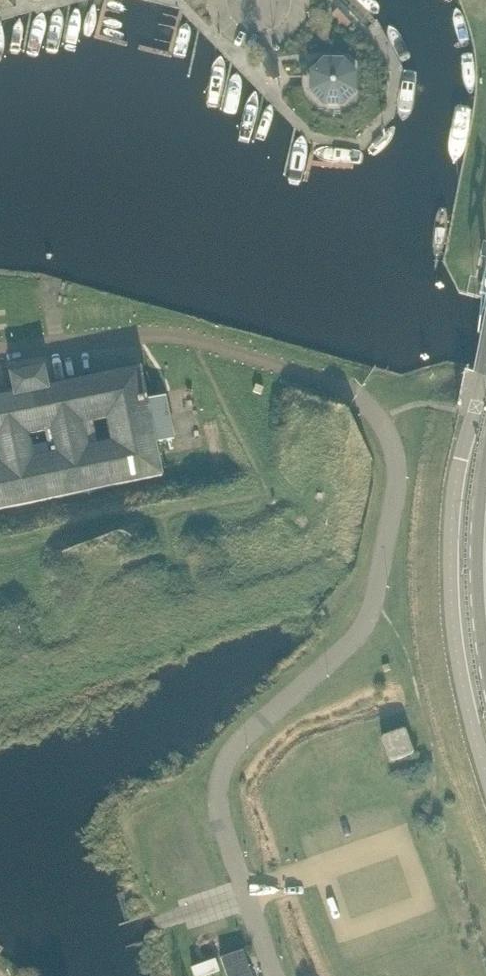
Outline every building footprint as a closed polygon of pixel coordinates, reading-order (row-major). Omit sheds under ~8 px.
[(274,81),(281,77),(269,58),(262,62),(274,81)] [(343,61),(342,61),(326,61),(313,73),(313,87),(313,88),(313,90),(325,103),(343,103),(355,90),(355,73),(343,61)] [(0,398),(0,454),(2,465),(0,466),(0,509),(163,476),(156,443),(174,439),(166,398),(148,402),(141,369),(119,373),(118,368),(109,370),(110,375),(84,381),(83,376),(77,377),(78,382),(49,388),(45,368),(24,373),(12,376),(15,395),(0,398)] [(390,660),(381,664),(387,678),(396,674),(390,660)] [(414,753),(415,753),(415,751),(407,728),(406,727),(405,727),(384,735),(383,736),(383,737),(391,760),(392,761),(393,761),(414,753)]
